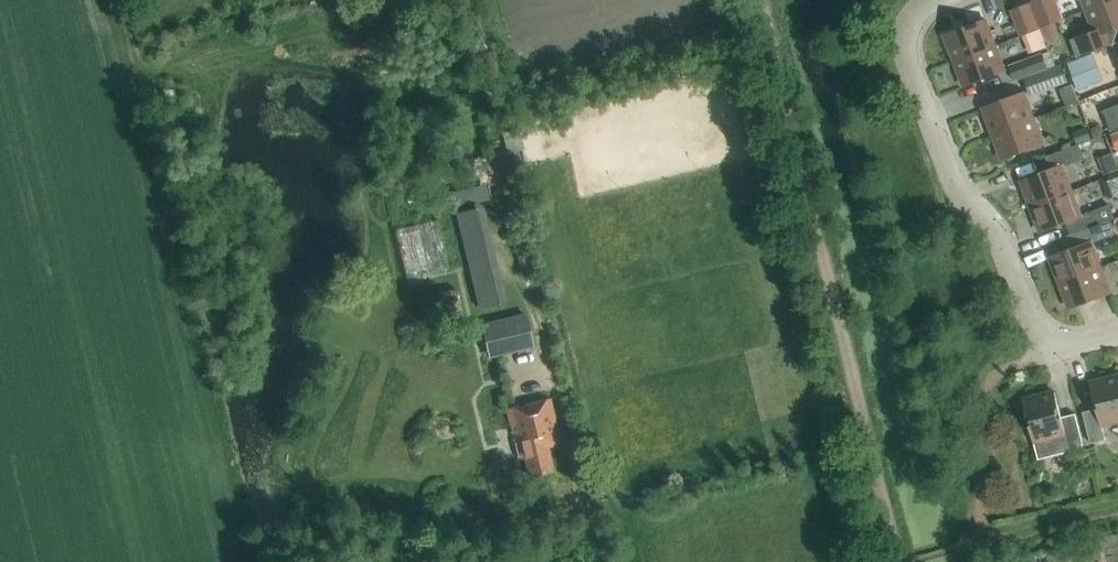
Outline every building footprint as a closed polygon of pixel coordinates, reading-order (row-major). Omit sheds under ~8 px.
[(1054,23),(1063,20),(1056,0),(1035,0),(1030,2),(1040,29),(1054,23)] [(1087,11),(1096,35),(1073,44),(1078,58),(1112,45),(1107,32),(1117,28),(1117,0),(1115,0),(1087,11)] [(1087,11),(1115,0),(1082,0),(1087,11)] [(1039,29),(1029,3),(1012,9),(1021,35),(1039,29)] [(954,61),(995,45),(986,20),(945,35),(954,61)] [(1005,71),(995,45),(954,61),(964,86),(1005,71)] [(1015,81),(1048,68),(1042,53),(1009,65),(1015,81)] [(1078,89),(1096,83),(1085,56),(1068,63),(1078,89)] [(1024,78),(1030,96),(1068,82),(1061,64),(1024,78)] [(992,134),(1033,118),(1024,93),(983,108),(992,134)] [(1103,111),(1111,132),(1117,129),(1117,105),(1103,111)] [(1043,144),(1033,118),(992,134),(1002,159),(1043,144)] [(1031,206),(1071,191),(1062,166),(1084,158),(1079,145),(1046,157),(1051,170),(1021,181),(1031,206)] [(487,201),(483,183),(453,189),(457,208),(487,201)] [(1081,216),(1071,191),(1031,206),(1040,232),(1081,216)] [(487,203),(459,209),(480,305),(508,299),(487,203)] [(1090,227),(1108,221),(1114,218),(1109,205),(1085,214),(1090,227)] [(1060,283),(1100,267),(1091,243),(1114,235),(1108,221),(1090,227),(1075,233),(1080,246),(1050,257),(1060,283)] [(1110,293),(1100,267),(1060,283),(1069,308),(1110,293)] [(532,346),(524,313),(480,324),(488,357),(532,346)] [(1117,420),(1117,381),(1117,376),(1090,383),(1097,409),(1083,412),(1091,443),(1106,440),(1102,424),(1117,420)] [(1023,400),(1034,442),(1038,459),(1070,451),(1069,449),(1083,445),(1075,414),(1061,418),(1055,392),(1023,400)] [(546,447),(560,443),(549,400),(509,410),(520,454),(525,453),(531,475),(551,470),(546,447)]
